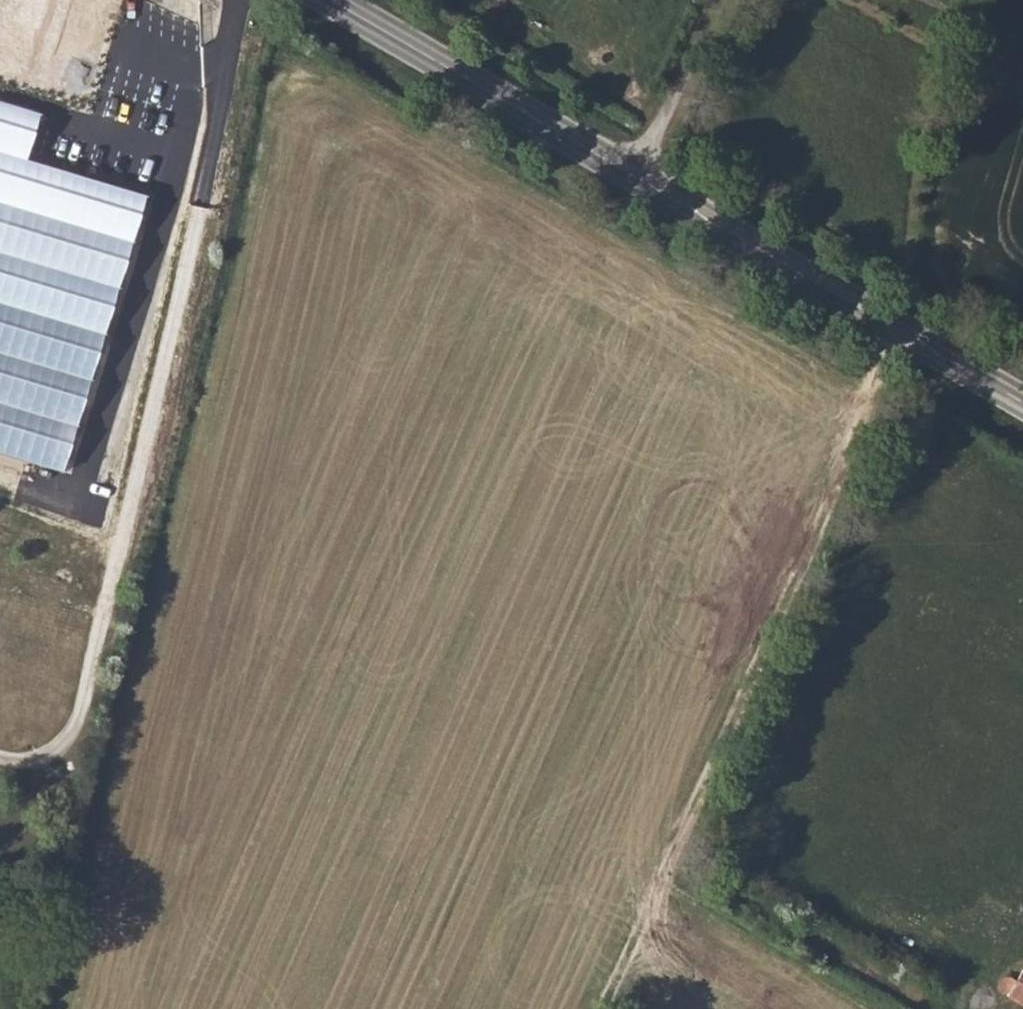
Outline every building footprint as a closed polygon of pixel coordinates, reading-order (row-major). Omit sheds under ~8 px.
[(1002,1008),(1022,1008),(1022,976),(1003,966),(992,983),(985,981),(980,983),(977,987),(978,992),(982,997),(1002,1008)]
